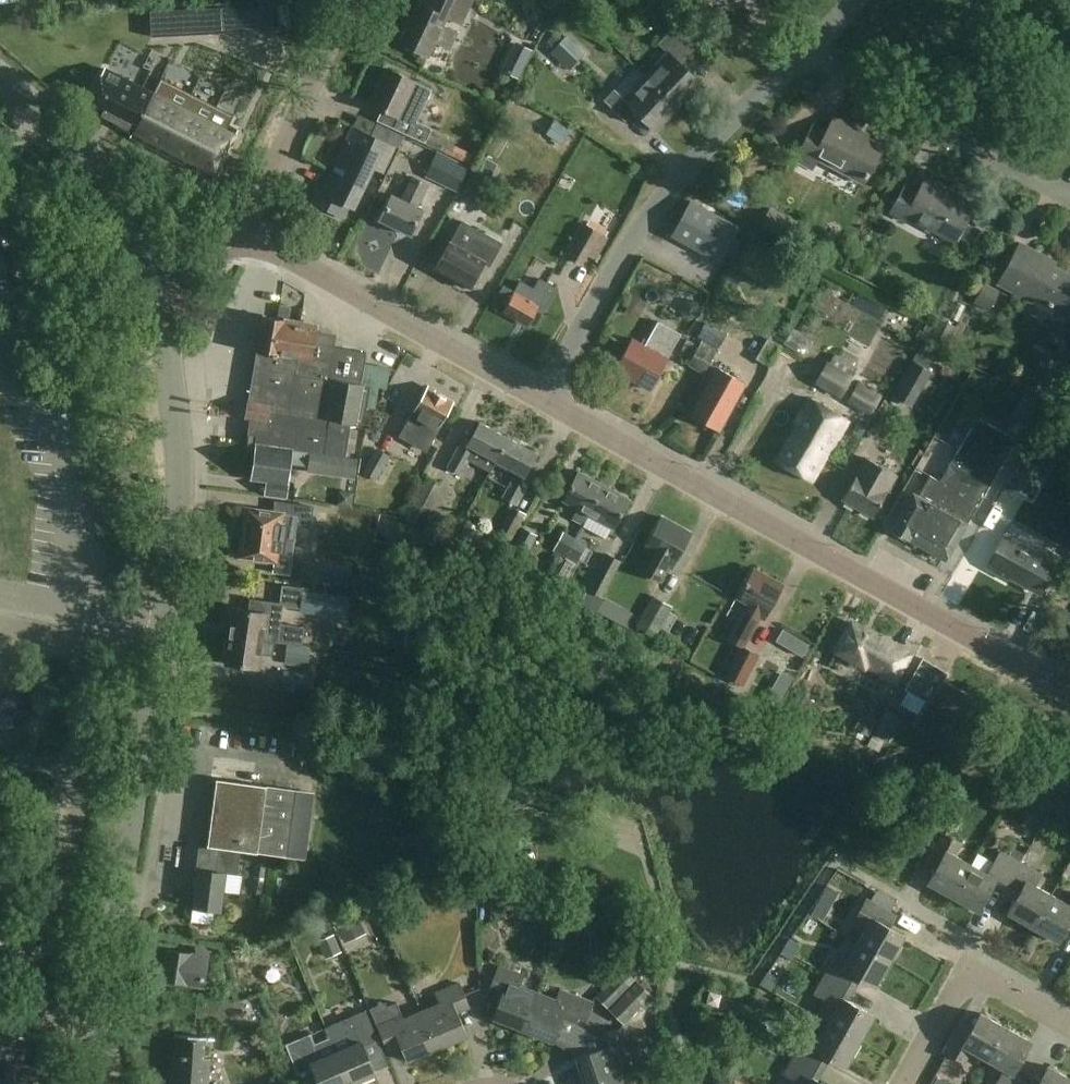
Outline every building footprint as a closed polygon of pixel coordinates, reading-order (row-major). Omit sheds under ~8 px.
[(427,7),(420,3),(401,43),(428,56),(434,41),(450,48),(457,33),(441,26),(446,16),(461,23),(473,0),(431,0),(427,7)] [(667,52),(646,75),(679,107),(701,83),(680,63),(690,53),(668,33),(658,43),(667,52)] [(589,54),(573,37),(553,57),(570,73),(589,54)] [(134,132),(154,93),(105,69),(85,107),(134,132)] [(398,116),(392,128),(426,144),(433,128),(416,120),(425,101),(432,85),(416,77),(415,81),(389,69),(372,104),(398,116)] [(656,131),(679,107),(646,75),(623,98),(614,89),(604,100),(626,121),(635,111),(656,131)] [(156,89),(154,93),(134,132),(132,136),(213,177),(237,130),(156,89)] [(859,131),(834,118),(826,132),(813,125),(795,160),(812,169),(818,158),(864,182),(882,148),(857,134),(859,131)] [(372,135),(354,126),(336,163),(347,168),(343,177),(331,172),(322,191),(354,207),(355,207),(375,167),(384,172),(396,148),(402,150),(408,137),(379,123),(372,135)] [(573,133),(556,123),(546,140),(562,150),(573,133)] [(468,167),(438,152),(426,175),(456,191),(468,167)] [(468,198),(486,205),(497,179),(479,172),(468,198)] [(429,184),(412,176),(401,198),(392,194),(380,220),(411,235),(423,209),(418,206),(429,184)] [(938,186),(925,179),(918,193),(905,186),(891,212),(904,220),(907,216),(955,242),(973,208),(937,188),(938,186)] [(737,226),(691,201),(672,236),(719,261),(737,226)] [(800,224),(770,208),(761,225),(791,241),(800,224)] [(599,219),(588,213),(583,223),(587,225),(569,256),(583,264),(588,255),(596,260),(609,237),(593,228),(599,219)] [(1028,215),(1021,235),(1034,240),(1041,219),(1028,215)] [(450,242),(435,268),(470,288),(485,263),(488,264),(501,241),(462,219),(449,242),(450,242)] [(405,268),(415,243),(404,238),(393,263),(405,268)] [(1020,243),(998,283),(1033,302),(1036,298),(1062,312),(1069,297),(1069,276),(1044,261),(1046,257),(1020,243)] [(652,276),(648,299),(671,304),(676,281),(652,276)] [(557,288),(540,278),(534,289),(521,282),(515,292),(504,286),(497,299),(506,305),(503,310),(522,321),(523,320),(529,323),(540,304),(546,307),(557,288)] [(252,414),(349,428),(350,424),(363,426),(371,387),(361,385),(367,353),(334,346),(336,335),(317,332),(318,325),(286,320),(286,319),(264,316),(258,352),(263,353),(254,401),(252,414)] [(681,334),(658,321),(644,346),(632,339),(614,370),(650,390),(668,359),(667,359),(681,334)] [(725,335),(706,324),(699,335),(704,339),(690,364),(704,372),(725,335)] [(857,368),(833,354),(817,381),(841,396),(857,368)] [(892,398),(913,410),(933,374),(912,362),(892,398)] [(745,384),(717,368),(691,414),(720,430),(745,384)] [(880,398),(857,384),(848,401),(870,414),(880,398)] [(453,402),(427,387),(413,411),(414,412),(401,435),(425,449),(432,437),(433,437),(439,426),(440,426),(453,402)] [(850,420),(811,397),(796,422),(800,424),(778,461),(813,481),(831,449),(833,450),(850,420)] [(1044,410),(1028,401),(1008,436),(978,419),(941,483),(930,476),(919,495),(914,493),(893,528),(946,559),(1005,459),(1015,464),(1026,446),(1024,445),(1044,410)] [(349,428),(252,414),(248,443),(310,452),(310,453),(343,458),(344,451),(352,452),(355,429),(349,428)] [(945,466),(967,424),(952,416),(931,458),(945,466)] [(494,459),(496,460),(508,437),(480,422),(470,440),(464,437),(448,467),(461,474),(469,460),(488,471),(494,459)] [(537,453),(508,437),(496,460),(517,472),(503,497),(516,504),(533,474),(527,471),(537,453)] [(355,459),(343,458),(310,453),(310,452),(248,443),(248,444),(256,445),(251,478),(265,479),(263,495),(286,498),(291,463),(308,465),(307,472),(352,478),(355,459)] [(389,456),(371,446),(367,453),(373,456),(364,473),(375,479),(389,456)] [(843,499),(873,517),(898,475),(867,457),(843,499)] [(588,514),(604,485),(578,471),(563,500),(577,508),(572,518),(582,524),(588,514)] [(440,484),(428,478),(411,509),(404,520),(406,522),(404,527),(414,532),(423,515),(440,484)] [(604,485),(588,514),(614,528),(630,499),(604,485)] [(244,532),(295,538),(293,538),(294,526),(310,528),(313,507),(284,503),(284,502),(275,501),(274,513),(247,509),(244,532)] [(528,515),(514,507),(490,548),(504,556),(528,515)] [(691,533),(662,517),(645,547),(656,553),(645,572),(660,580),(668,566),(672,568),(691,533)] [(538,535),(524,528),(509,554),(522,562),(538,535)] [(295,538),(244,532),(241,555),(251,557),(250,560),(262,562),(262,563),(274,565),(273,572),(290,575),(295,538)] [(555,551),(565,556),(574,539),(564,534),(555,551)] [(1039,555),(1004,536),(987,567),(1003,576),(1005,573),(1040,593),(1060,558),(1043,549),(1039,555)] [(587,545),(574,539),(565,556),(566,557),(564,562),(575,568),(587,545)] [(621,561),(608,554),(581,601),(594,608),(621,561)] [(784,584),(754,568),(737,598),(748,604),(728,640),(742,648),(726,676),(742,685),(758,657),(743,649),(760,618),(764,620),(784,584)] [(351,598),(304,592),(301,610),(348,616),(351,598)] [(672,607),(653,596),(636,627),(655,638),(672,607)] [(230,636),(274,641),(302,645),(304,626),(280,623),(282,603),(250,599),(248,610),(234,608),(230,636)] [(828,666),(856,682),(865,667),(866,665),(896,683),(913,653),(882,635),(880,638),(852,622),(828,666)] [(272,654),(274,641),(230,636),(226,663),(259,668),(261,653),(272,654)] [(947,672),(923,659),(911,680),(935,693),(917,725),(946,742),(965,708),(953,702),(959,692),(941,683),(947,672)] [(315,675),(286,670),(283,690),(312,694),(315,675)] [(0,698),(0,731),(20,728),(15,696),(0,698)] [(266,759),(278,762),(283,741),(271,738),(266,759)] [(194,906),(192,921),(213,924),(215,909),(222,910),(227,873),(237,874),(241,850),(258,853),(289,857),(305,859),(309,826),(293,824),(297,790),(217,779),(208,848),(200,847),(197,867),(199,868),(194,906)] [(928,883),(953,897),(972,864),(955,855),(962,844),(941,832),(924,861),(937,868),(928,883)] [(972,864),(953,897),(978,911),(993,885),(1005,891),(1021,863),(1001,851),(988,874),(972,864)] [(1041,874),(1021,863),(1005,891),(1017,898),(1008,913),(1033,927),(1052,895),(1035,885),(1041,874)] [(1052,895),(1033,927),(1059,942),(1067,926),(1069,928),(1069,901),(1068,904),(1052,895)] [(858,943),(891,961),(905,936),(890,927),(896,915),(867,899),(856,920),(867,926),(858,943)] [(818,903),(812,914),(824,921),(830,910),(818,903)] [(590,918),(577,913),(571,928),(584,933),(590,918)] [(366,933),(358,917),(338,927),(346,943),(366,933)] [(324,942),(332,962),(348,955),(340,935),(324,942)] [(826,973),(855,989),(861,977),(876,986),(891,961),(858,943),(849,959),(837,953),(826,973)] [(211,951),(197,949),(196,954),(168,949),(163,979),(205,987),(211,951)] [(646,970),(634,958),(596,996),(608,1008),(646,970)] [(524,1029),(537,994),(519,987),(523,976),(499,966),(490,989),(503,994),(493,1017),(524,1029)] [(837,1006),(828,1023),(860,1041),(875,1016),(848,1001),(855,989),(826,973),(814,994),(837,1006)] [(655,999),(638,981),(609,1010),(624,1024),(642,1006),(645,1009),(655,999)] [(422,1011),(438,1048),(468,1035),(458,1012),(471,1007),(460,982),(436,993),(441,1004),(422,1011)] [(793,983),(787,994),(802,1002),(808,991),(793,983)] [(537,994),(524,1029),(554,1041),(563,1018),(575,1022),(584,1000),(560,990),(556,1001),(537,994)] [(407,1061),(438,1048),(422,1011),(404,1019),(397,1002),(388,1006),(386,1001),(370,1008),(385,1043),(398,1038),(407,1061)] [(350,1083),(352,1083),(376,1074),(364,1046),(379,1040),(366,1010),(326,1027),(336,1052),(350,1083)] [(971,1051),(988,1060),(1006,1027),(981,1013),(972,1028),(960,1022),(944,1050),(965,1062),(971,1051)] [(796,1054),(825,1069),(831,1057),(846,1066),(860,1041),(828,1023),(818,1040),(807,1033),(796,1054)] [(1006,1027),(988,1060),(1004,1069),(996,1083),(1023,1083),(1028,1075),(1017,1068),(1031,1041),(1006,1027)] [(585,1083),(598,1083),(624,1075),(618,1057),(629,1053),(620,1028),(595,1036),(600,1049),(576,1057),(585,1083)] [(212,1059),(205,1058),(207,1036),(176,1034),(172,1083),(210,1083),(212,1059)] [(336,1052),(321,1058),(311,1034),(286,1044),(299,1074),(313,1068),(320,1083),(350,1083),(336,1052)] [(796,1054),(784,1074),(802,1083),(824,1083),(818,1081),(825,1069),(796,1054)] [(39,1068),(0,1062),(0,1083),(37,1083),(39,1068)] [(1048,1066),(1040,1081),(1028,1075),(1023,1083),(1069,1083),(1069,1078),(1048,1066)] [(598,1083),(626,1083),(624,1075),(598,1083)]
